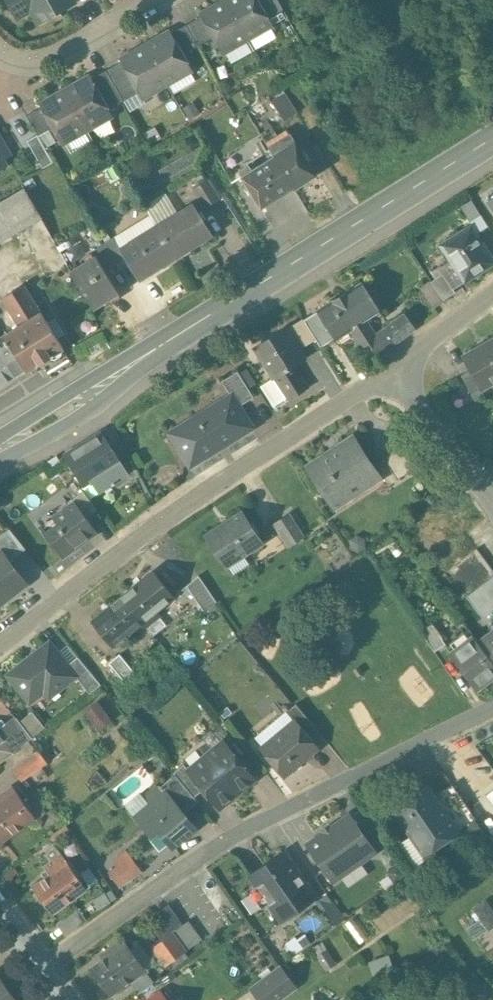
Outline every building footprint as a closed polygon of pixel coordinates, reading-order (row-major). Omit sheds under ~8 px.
[(23,14),(31,9),(36,18),(37,17),(40,22),(56,12),(54,8),(67,0),(15,0),(23,14)] [(225,1),(247,39),(271,25),(268,20),(257,0),(226,0),(225,1)] [(278,0),(257,0),(268,20),(284,11),(278,0)] [(225,1),(201,14),(202,16),(214,37),(222,53),(247,39),(225,1)] [(202,16),(186,25),(198,46),(214,37),(202,16)] [(186,25),(171,34),(183,55),(198,46),(186,25)] [(171,34),(170,32),(145,46),(167,84),(191,70),(171,34)] [(145,46),(121,60),(122,62),(140,93),(143,98),(167,84),(145,46)] [(140,93),(122,62),(106,70),(124,102),(140,93)] [(124,102),(106,70),(91,79),(108,110),(124,102)] [(90,77),(65,91),(87,129),(111,116),(108,110),(91,79),(90,77)] [(87,129),(65,91),(41,105),(42,107),(54,128),(63,143),(87,129)] [(298,113),(285,93),(271,101),(284,121),(298,113)] [(42,107),(26,115),(38,135),(39,136),(54,128),(42,107)] [(290,134),(268,148),(274,157),(293,188),(294,188),(315,175),(295,143),(290,134)] [(38,135),(27,141),(43,169),(53,163),(39,137),(39,136),(38,135)] [(274,157),(251,171),(249,168),(241,173),(243,176),(242,177),(261,208),(293,188),(274,157)] [(207,180),(194,188),(206,207),(219,199),(207,180)] [(0,203),(0,242),(21,229),(41,218),(24,188),(0,203)] [(152,213),(116,235),(122,245),(179,211),(168,192),(147,204),(152,213)] [(193,202),(156,225),(177,258),(213,235),(193,202)] [(42,219),(21,229),(34,253),(55,242),(42,219)] [(120,247),(119,248),(125,257),(140,281),(177,258),(156,225),(120,247)] [(440,245),(464,283),(492,264),(492,260),(471,226),(440,245)] [(114,237),(103,244),(115,264),(125,257),(119,248),(120,247),(114,237)] [(55,242),(34,253),(47,277),(67,266),(55,242)] [(115,264),(103,244),(92,251),(95,256),(96,255),(105,270),(115,264)] [(95,256),(70,271),(93,309),(119,293),(105,270),(96,255),(95,256)] [(442,274),(431,282),(444,301),(455,293),(442,274)] [(444,301),(431,282),(421,289),(433,308),(444,301)] [(362,283),(341,296),(358,324),(366,320),(379,311),(362,283)] [(64,349),(24,285),(2,298),(19,326),(4,335),(9,343),(27,372),(49,358),(54,360),(61,356),(62,350),(64,349)] [(358,324),(341,296),(320,309),(320,310),(336,337),(350,329),(358,324)] [(320,310),(304,320),(316,340),(320,347),(336,337),(320,310)] [(404,313),(375,335),(379,342),(372,347),(378,358),(415,330),(404,313)] [(304,320),(287,330),(300,350),(316,340),(304,320)] [(375,335),(366,320),(358,324),(372,347),(379,342),(375,335)] [(372,347),(358,324),(350,329),(355,337),(364,351),(372,347)] [(287,329),(257,347),(275,378),(277,377),(290,399),(308,387),(295,366),(306,359),(300,350),(287,330),(287,329)] [(355,337),(347,342),(356,356),(364,351),(355,337)] [(463,359),(470,371),(481,390),(492,383),(492,341),(463,359)] [(99,342),(89,348),(93,354),(103,348),(99,342)] [(1,348),(0,347),(0,389),(27,372),(9,343),(1,348)] [(470,371),(461,377),(472,395),(481,390),(470,371)] [(254,398),(238,372),(222,382),(234,401),(235,401),(239,407),(254,398)] [(234,401),(202,421),(199,416),(182,427),(186,434),(185,441),(177,445),(190,466),(252,428),(239,407),(235,401),(234,401)] [(101,433),(66,455),(92,496),(127,474),(101,433)] [(353,437),(306,468),(332,508),(379,477),(353,437)] [(406,442),(383,457),(398,480),(421,465),(406,442)] [(57,455),(46,462),(50,469),(61,462),(57,455)] [(97,510),(83,490),(70,500),(73,504),(85,519),(97,510)] [(73,504),(41,528),(62,557),(87,538),(85,535),(92,529),(85,519),(73,504)] [(242,511),(228,520),(229,522),(206,537),(226,567),(262,542),(242,511)] [(303,538),(288,515),(275,524),(290,546),(303,538)] [(10,530),(0,537),(0,552),(2,555),(5,553),(11,562),(26,551),(10,530)] [(448,571),(467,596),(492,577),(492,572),(476,550),(448,571)] [(0,557),(0,604),(27,583),(11,562),(5,553),(2,555),(0,557)] [(174,599),(152,572),(123,597),(147,627),(147,628),(161,617),(157,612),(174,599)] [(217,603),(198,577),(186,587),(203,612),(217,603)] [(467,596),(467,597),(492,631),(479,642),(474,636),(450,654),(476,690),(492,677),(492,577),(467,596)] [(123,597),(92,622),(113,647),(130,633),(134,638),(147,627),(123,597)] [(446,645),(433,625),(421,633),(434,653),(446,645)] [(49,643),(7,676),(30,704),(52,687),(57,693),(76,677),(77,677),(68,666),(49,643)] [(119,655),(109,664),(123,681),(133,672),(119,655)] [(101,686),(78,658),(68,666),(77,677),(76,677),(90,694),(101,686)] [(99,730),(113,720),(99,700),(85,709),(99,730)] [(316,729),(296,705),(287,712),(294,722),(295,722),(295,721),(307,737),(316,729)] [(44,728),(32,713),(20,723),(32,738),(44,728)] [(0,731),(0,738),(3,742),(11,753),(12,754),(32,739),(32,738),(20,723),(16,718),(0,731)] [(294,722),(262,748),(284,775),(317,749),(307,737),(295,721),(295,722),(294,722)] [(11,753),(3,742),(0,744),(0,760),(11,753)] [(254,779),(224,742),(206,757),(237,793),(254,779)] [(39,752),(14,770),(22,781),(47,763),(39,752)] [(237,793),(206,757),(189,771),(188,771),(204,790),(219,808),(237,793)] [(204,790),(188,771),(189,771),(184,764),(174,773),(175,775),(194,797),(204,790)] [(194,797),(175,775),(161,787),(184,815),(199,802),(194,797)] [(476,820),(452,785),(434,797),(458,832),(476,820)] [(0,795),(0,840),(1,842),(36,818),(13,786),(0,795)] [(161,787),(160,786),(158,787),(144,799),(150,806),(136,817),(152,836),(149,839),(160,851),(169,844),(172,848),(195,828),(184,815),(161,787)] [(434,797),(426,786),(393,809),(412,836),(397,846),(414,872),(430,861),(426,854),(458,832),(434,797)] [(382,840),(361,811),(351,817),(372,847),(382,840)] [(350,816),(308,845),(333,882),(375,852),(372,847),(351,817),(350,816)] [(51,840),(35,851),(48,870),(64,858),(51,840)] [(126,851),(118,857),(123,864),(115,870),(124,884),(132,879),(142,871),(126,851)] [(315,899),(283,853),(250,876),(283,922),(315,899)] [(78,877),(64,858),(48,870),(47,870),(50,875),(34,887),(53,913),(91,886),(82,874),(78,877)] [(124,884),(115,870),(102,878),(103,878),(102,879),(112,893),(124,884)] [(479,933),(492,925),(492,908),(487,897),(466,910),(479,933)] [(182,925),(168,904),(154,914),(160,941),(172,932),(182,925)] [(160,941),(152,947),(166,965),(186,951),(172,932),(160,941)] [(108,955),(92,966),(112,994),(145,970),(131,950),(122,938),(105,950),(108,955)] [(152,964),(139,945),(131,950),(145,970),(152,964)] [(301,985),(284,961),(250,985),(261,999),(279,999),(301,985)] [(0,978),(0,999),(16,999),(0,978)] [(148,999),(166,999),(160,991),(148,999)]
